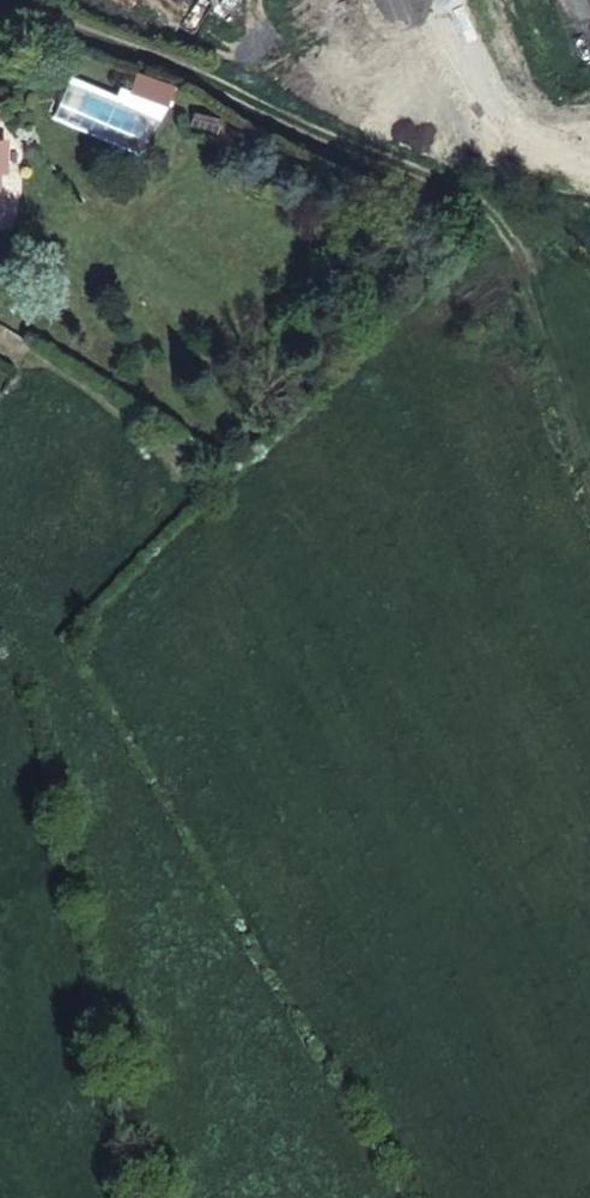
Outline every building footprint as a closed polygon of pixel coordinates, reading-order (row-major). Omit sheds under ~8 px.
[(253,112),(224,102),(213,101),(208,121),(220,127),(224,136),(243,142),(253,112)]
